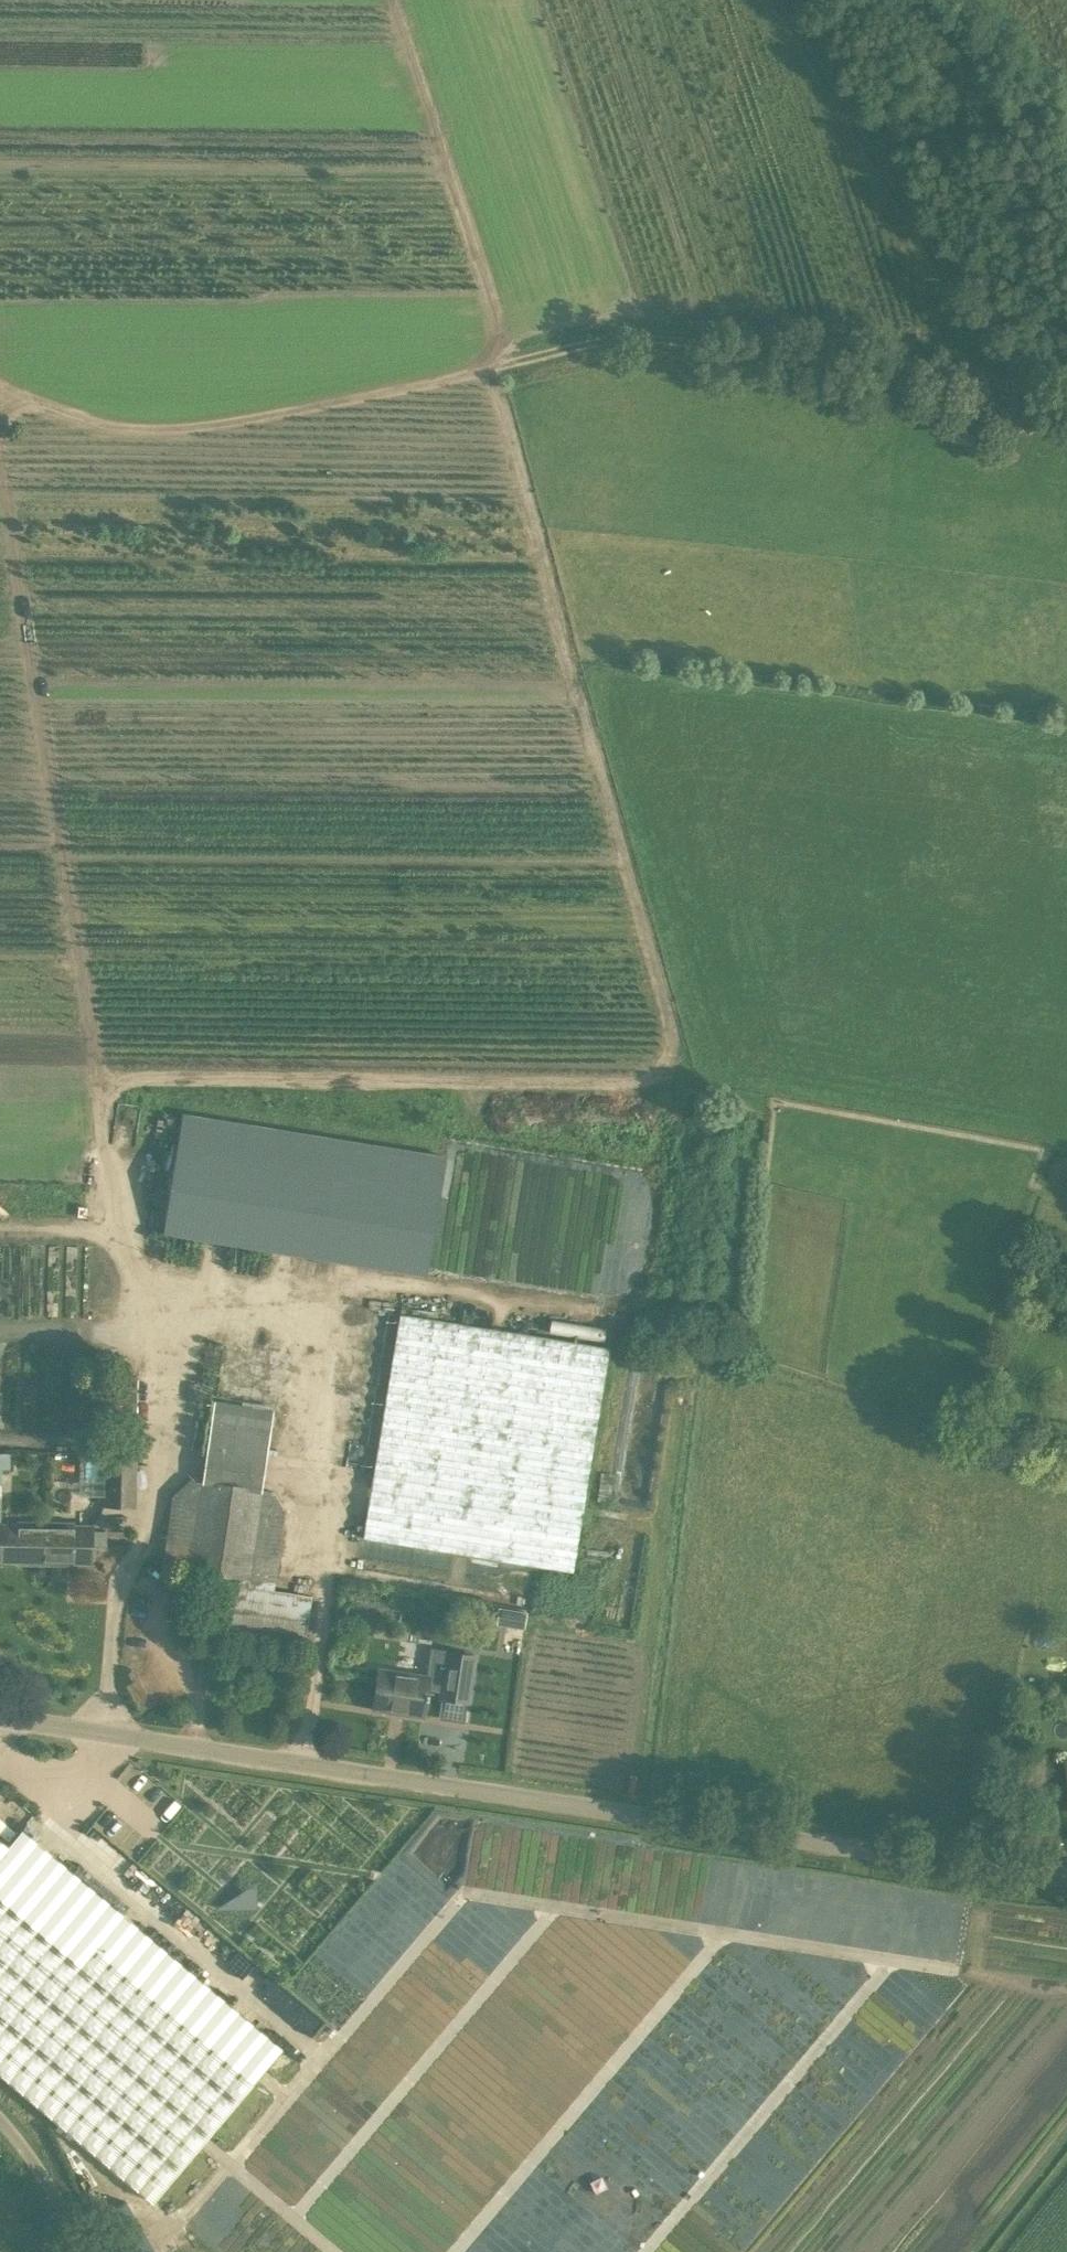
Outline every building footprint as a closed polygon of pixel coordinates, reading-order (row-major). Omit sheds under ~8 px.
[(315,1258),(335,1138),(182,1113),(163,1234),(315,1258)] [(608,1348),(399,1314),(363,1538),(572,1572),(608,1348)] [(106,1426),(107,1379),(82,1378),(80,1425),(106,1426)] [(274,1582),(285,1512),(273,1491),(260,1490),(273,1410),(214,1400),(202,1480),(190,1478),(172,1494),(162,1565),(187,1569),(226,1575),(274,1582)] [(105,1454),(104,1496),(103,1506),(135,1507),(136,1451),(105,1450),(105,1454)] [(78,1495),(104,1496),(105,1454),(80,1452),(78,1495)] [(1,1524),(1,1469),(10,1469),(10,1454),(0,1454),(0,1524),(1,1524)] [(45,1563),(45,1522),(17,1522),(17,1524),(1,1524),(0,1524),(0,1560),(17,1560),(17,1563),(45,1563)] [(73,1523),(45,1522),(45,1563),(72,1563),(72,1561),(91,1561),(91,1525),(73,1525),(73,1523)] [(76,1600),(110,1600),(110,1571),(77,1571),(76,1600)] [(273,1590),(274,1582),(226,1575),(218,1632),(304,1645),(311,1595),(273,1590)] [(526,1612),(500,1608),(498,1623),(523,1627),(526,1612)] [(422,1715),(426,1689),(439,1691),(438,1699),(469,1704),(476,1655),(430,1648),(426,1675),(378,1668),(372,1708),(422,1715)] [(42,2108),(152,2201),(282,2049),(74,1872),(22,1827),(7,1844),(0,1838),(0,2072),(42,2108)] [(243,1898),(223,1911),(251,1911),(243,1898)]
